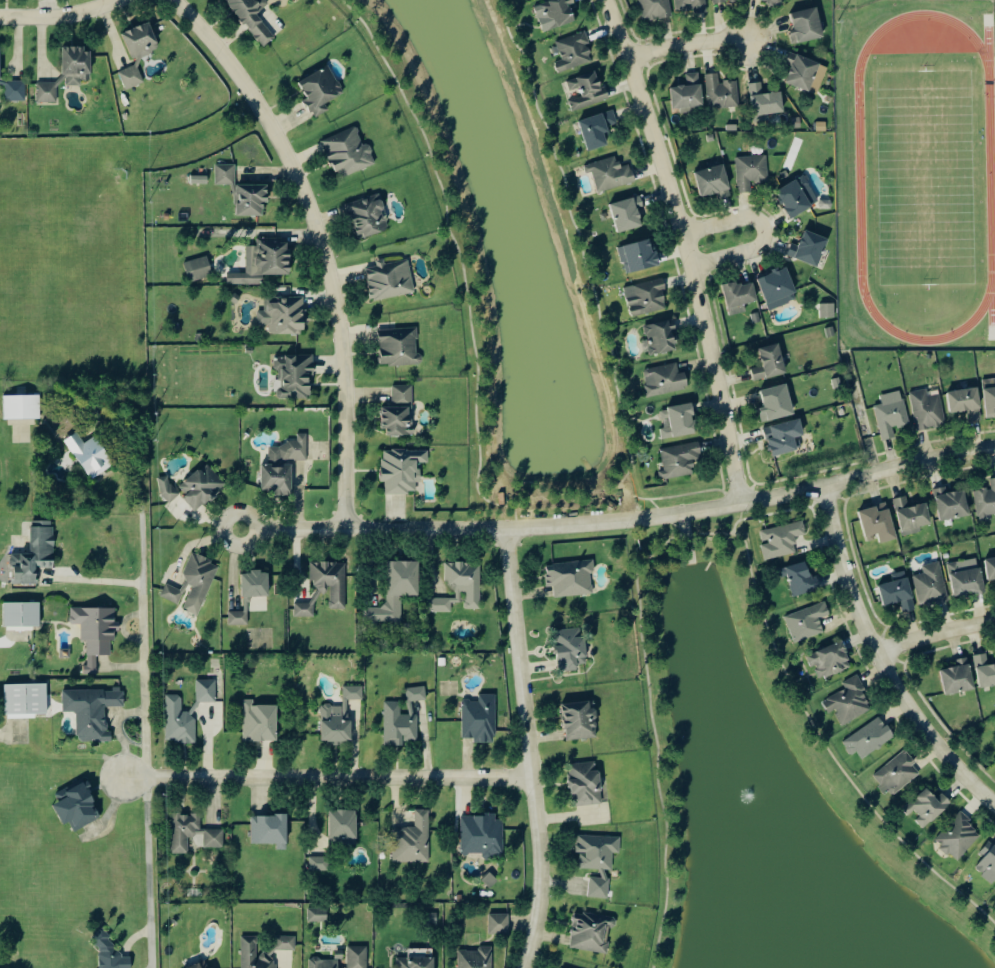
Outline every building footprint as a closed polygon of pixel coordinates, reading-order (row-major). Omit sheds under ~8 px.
[(259,12),(271,3),(268,0),(230,0),(264,46),(277,37),(259,12)] [(572,5),(577,4),(576,0),(556,0),(543,3),(548,28),(576,22),(572,5)] [(645,20),(674,15),(671,0),(641,0),(645,20)] [(708,0),(676,0),(677,10),(699,8),(699,12),(709,11),(708,0)] [(790,13),(796,43),(826,36),(820,6),(790,13)] [(163,47),(151,20),(123,33),(135,60),(163,47)] [(560,72),(595,61),(586,31),(558,40),(563,59),(557,61),(560,72)] [(62,47),(63,84),(83,83),(83,81),(92,81),(92,47),(62,47)] [(793,66),(788,83),(820,93),(830,65),(791,52),(787,64),(793,66)] [(128,90),(146,82),(138,64),(120,72),(128,90)] [(345,93),(331,65),(301,81),(309,97),(306,99),(316,118),(331,110),(327,103),(345,93)] [(574,110),(609,100),(603,80),(600,81),(597,71),(565,80),(570,97),(574,110)] [(706,104),(701,71),(686,73),(688,84),(672,86),(675,109),(706,104)] [(740,106),(739,80),(721,81),(720,73),(708,73),(710,108),(740,106)] [(7,99),(27,100),(27,81),(7,80),(7,99)] [(58,81),(38,82),(39,102),(58,101),(58,81)] [(786,112),(783,91),(764,93),(763,82),(751,83),(755,115),(786,112)] [(618,124),(615,110),(582,118),(589,149),(610,144),(608,135),(612,133),(610,126),(618,124)] [(799,128),(791,128),(791,118),(799,118),(799,128)] [(815,122),(825,123),(825,132),(815,132),(815,122)] [(322,141),(331,161),(335,159),(343,178),(379,163),(370,143),(366,145),(358,126),(322,141)] [(737,157),(739,192),(752,192),(752,181),(769,180),(768,155),(737,157)] [(637,182),(633,164),(622,166),(619,156),(586,164),(588,173),(594,171),(600,191),(637,182)] [(236,164),(217,165),(218,184),(237,183),(236,164)] [(692,173),(721,165),(729,196),(717,199),(716,193),(706,196),(706,195),(699,197),(692,173)] [(779,187),(791,217),(820,205),(808,175),(779,187)] [(270,184),(239,185),(239,215),(266,214),(265,202),(271,202),(270,184)] [(358,238),(390,231),(382,194),(350,202),(358,238)] [(620,232),(645,226),(642,210),(646,209),(643,195),(613,203),(620,232)] [(820,266),(831,238),(807,229),(801,245),(793,242),(789,254),(820,266)] [(293,277),(293,253),(289,253),(289,237),(259,237),(259,245),(248,245),(248,273),(230,273),(230,277),(293,277)] [(625,272),(660,267),(656,239),(621,244),(625,272)] [(185,262),(191,282),(215,275),(209,256),(185,262)] [(416,292),(410,259),(387,264),(386,258),(377,260),(378,265),(367,267),(374,301),(416,292)] [(771,310),(788,304),(786,297),(799,293),(790,266),(760,277),(771,310)] [(627,285),(632,316),(669,309),(664,279),(627,285)] [(730,315),(744,313),(743,304),(759,301),(756,281),(726,285),(730,315)] [(306,297),(283,297),(283,302),(267,302),(266,311),(259,310),(259,324),(271,324),(271,333),(306,333),(306,297)] [(819,318),(819,304),(833,304),(833,318),(819,318)] [(753,324),(750,315),(758,313),(760,322),(753,324)] [(643,340),(646,356),(680,348),(673,319),(645,325),(648,339),(643,340)] [(382,366),(421,364),(419,327),(381,329),(382,366)] [(826,338),(824,329),(832,327),(834,335),(826,338)] [(761,348),(765,365),(753,368),(756,381),(789,373),(782,343),(761,348)] [(316,355),(276,355),(276,370),(280,370),(280,381),(283,381),(283,398),(312,398),(312,375),(316,375),(316,355)] [(648,395),(690,390),(688,372),(681,373),(680,364),(645,368),(648,395)] [(987,416),(994,415),(994,378),(986,379),(987,416)] [(764,421),(796,415),(790,384),(763,389),(766,406),(761,407),(764,421)] [(383,405),(384,429),(389,429),(389,435),(414,435),(414,385),(393,385),(394,405),(383,405)] [(949,391),(953,413),(969,411),(971,421),(984,419),(980,387),(949,391)] [(942,394),(930,396),(929,388),(911,392),(918,430),(947,425),(942,394)] [(882,395),(884,404),(876,406),(884,440),(897,437),(895,428),(911,424),(904,390),(882,395)] [(42,395),(6,395),(6,419),(42,418),(42,395)] [(663,409),(666,428),(662,429),(664,439),(699,433),(694,403),(663,409)] [(800,450),(797,437),(806,435),(802,419),(766,427),(773,456),(800,450)] [(116,466),(100,435),(85,442),(80,432),(69,438),(90,480),(116,466)] [(309,461),(308,434),(299,434),(299,444),(270,444),(271,464),(263,464),(264,490),(276,489),(276,495),(294,495),(293,462),(309,461)] [(704,458),(701,441),(662,448),(667,476),(696,471),(694,459),(704,458)] [(387,493),(418,493),(418,481),(422,481),(421,462),(430,462),(430,449),(383,449),(384,482),(387,482),(387,493)] [(196,511),(228,487),(210,463),(181,485),(189,495),(186,497),(196,511)] [(177,500),(174,476),(161,477),(163,502),(177,500)] [(992,478),(993,488),(976,490),(979,520),(989,519),(989,514),(994,514),(994,478),(992,478)] [(936,488),(941,520),(972,515),(967,490),(950,493),(949,486),(936,488)] [(895,499),(904,535),(923,530),(922,527),(934,524),(929,502),(911,507),(908,496),(895,499)] [(861,510),(869,537),(880,533),(883,543),(900,539),(889,502),(861,510)] [(32,553),(14,553),(14,584),(39,584),(39,567),(56,567),(56,520),(32,520),(32,553)] [(808,534),(805,520),(761,531),(764,543),(762,544),(766,560),(799,552),(795,537),(808,534)] [(185,610),(201,615),(221,563),(194,553),(183,581),(194,585),(185,610)] [(989,580),(994,580),(994,557),(987,558),(989,580)] [(950,563),(955,597),(987,592),(981,558),(950,563)] [(421,596),(422,561),(389,561),(389,607),(368,607),(368,622),(403,622),(404,596),(421,596)] [(594,595),(593,572),(596,572),(595,561),(548,563),(549,587),(555,587),(556,597),(594,595)] [(782,577),(790,575),(794,595),(816,590),(810,561),(780,568),(782,577)] [(951,600),(941,561),(923,565),(925,573),(915,576),(922,604),(940,599),(941,602),(951,600)] [(347,562),(312,562),(311,581),(316,581),(316,603),(296,603),(296,617),(317,617),(317,590),(332,590),(332,608),(347,609),(347,562)] [(482,609),(482,563),(448,562),(447,586),(457,586),(457,601),(462,601),(462,592),(467,592),(467,608),(482,609)] [(270,571),(243,572),(244,597),(271,596),(270,571)] [(886,606),(902,601),(905,612),(918,609),(910,577),(880,585),(886,606)] [(432,612),(453,612),(453,598),(432,598),(432,612)] [(826,632),(822,618),(832,615),(827,601),(787,616),(797,643),(826,632)] [(42,602),(6,603),(6,627),(42,626),(42,602)] [(118,608),(72,607),(72,624),(82,624),(82,640),(88,640),(88,673),(98,674),(99,655),(114,655),(114,631),(118,631),(118,608)] [(249,624),(249,611),(230,612),(230,625),(249,624)] [(559,671),(581,670),(580,664),(589,664),(588,637),(583,637),(583,629),(558,629),(559,671)] [(822,680),(855,667),(845,641),(808,655),(813,667),(816,666),(822,680)] [(990,665),(988,653),(976,655),(981,688),(994,685),(994,664),(990,665)] [(977,689),(970,657),(956,660),(957,667),(942,670),(947,695),(977,689)] [(844,725),(876,708),(858,675),(844,683),(847,688),(824,701),(831,713),(836,711),(844,725)] [(198,702),(218,702),(217,679),(198,680),(198,702)] [(49,684),(7,685),(7,715),(49,714),(49,684)] [(323,742),(352,741),(351,699),(365,699),(365,686),(344,686),(345,705),(323,705),(323,742)] [(428,700),(427,686),(408,688),(409,701),(428,700)] [(65,690),(65,712),(79,712),(79,741),(114,741),(114,731),(107,731),(107,706),(125,706),(125,689),(65,690)] [(198,714),(182,714),(183,695),(167,694),(167,741),(197,742),(198,714)] [(464,700),(463,738),(476,738),(476,743),(496,743),(497,694),(480,694),(480,701),(464,700)] [(279,705),(255,706),(255,700),(245,700),(245,741),(279,740),(279,705)] [(402,701),(386,702),(387,745),(406,745),(406,741),(418,741),(417,703),(410,703),(410,714),(402,715),(402,701)] [(597,708),(593,708),(593,702),(565,703),(566,739),(599,738),(597,708)] [(841,743),(878,718),(884,727),(885,726),(893,737),(861,760),(855,752),(850,756),(848,754),(845,750),(845,748),(841,743)] [(874,776),(892,797),(921,774),(915,766),(918,763),(907,749),(874,776)] [(604,804),(603,770),(598,770),(597,762),(572,763),(574,805),(604,804)] [(66,825),(71,822),(76,831),(103,817),(86,782),(59,794),(63,801),(56,804),(66,825)] [(939,798),(928,787),(905,811),(910,816),(916,810),(922,816),(917,821),(926,830),(954,802),(944,793),(939,798)] [(332,840),(359,839),(358,810),(331,810),(332,840)] [(395,862),(431,862),(431,810),(417,810),(417,828),(396,827),(395,862)] [(958,859),(984,837),(963,812),(952,820),(955,824),(936,839),(949,855),(952,853),(958,859)] [(226,829),(203,829),(202,814),(173,814),(173,854),(193,853),(193,847),(226,847),(226,829)] [(463,815),(463,855),(505,856),(505,820),(498,820),(498,815),(463,815)] [(289,816),(253,816),(253,844),(279,844),(280,849),(290,849),(289,816)] [(622,837),(579,835),(578,853),(581,853),(581,868),(602,869),(602,877),(591,877),(590,897),(609,898),(610,870),(614,870),(615,853),(622,853),(622,837)] [(994,885),(994,841),(993,839),(981,852),(987,857),(976,868),(994,885)] [(311,871),(329,871),(329,857),(311,857),(311,871)] [(310,908),(310,922),(329,921),(329,908),(310,908)] [(571,948),(609,954),(611,943),(606,942),(608,927),(616,929),(618,918),(577,912),(571,948)] [(511,914),(491,913),(491,934),(510,934),(511,914)] [(133,957),(125,958),(112,938),(112,940),(106,929),(95,935),(95,940),(101,949),(101,967),(133,967),(133,957)] [(278,956),(258,956),(259,936),(243,936),(243,967),(278,967),(278,956)] [(369,946),(349,946),(348,967),(369,967),(369,946)] [(460,967),(494,967),(493,946),(480,946),(480,950),(460,951),(460,967)] [(398,957),(398,967),(437,967),(437,956),(398,957)] [(342,959),(311,958),(311,967),(342,967),(342,959)]
